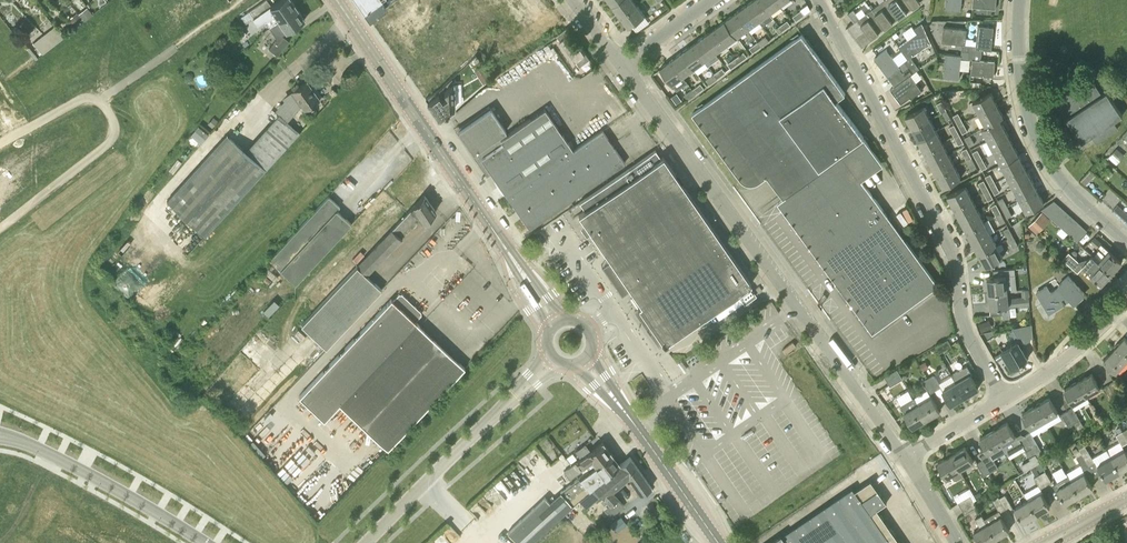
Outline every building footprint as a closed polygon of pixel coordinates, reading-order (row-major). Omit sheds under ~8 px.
[(297,8),(292,0),(279,0),(271,5),(268,0),(266,0),(249,11),(253,18),(258,26),(266,20),(270,26),(297,8)] [(363,8),(375,0),(357,0),(363,8)] [(369,17),(394,0),(375,0),(363,8),(369,17)] [(637,3),(635,0),(619,0),(613,5),(620,15),(637,3)] [(760,0),(753,0),(747,4),(759,21),(770,13),(760,0)] [(777,0),(760,0),(770,13),(780,5),(777,0)] [(893,22),(892,20),(898,15),(887,0),(884,0),(872,9),(885,26),(886,27),(893,22)] [(907,12),(906,10),(912,5),(909,0),(887,0),(898,15),(900,17),(907,12)] [(946,8),(961,10),(962,0),(947,0),(946,8)] [(973,7),(996,9),(997,0),(973,0),(973,7)] [(637,3),(620,15),(629,27),(645,15),(637,3)] [(759,21),(747,4),(736,12),(748,28),(759,21)] [(79,13),(84,20),(93,14),(87,6),(79,13)] [(297,8),(270,26),(278,38),(305,19),(297,8)] [(869,34),(872,38),(879,33),(877,31),(885,26),(872,9),(860,17),(855,21),(848,27),(855,37),(865,29),(869,34)] [(855,21),(860,17),(856,12),(854,9),(848,13),(849,14),(855,21)] [(797,20),(805,14),(801,10),(793,16),(797,20)] [(76,12),(69,18),(74,25),(82,19),(76,12)] [(748,28),(736,12),(725,20),(737,36),(748,28)] [(779,26),(782,30),(791,24),(787,19),(779,26)] [(737,36),(725,20),(715,28),(727,44),(737,36)] [(969,51),(970,44),(965,43),(966,37),(967,28),(943,25),(942,41),(962,43),(961,50),(969,51)] [(965,43),(970,44),(969,51),(976,52),(977,48),(982,49),(992,50),(994,27),(979,25),(977,40),(973,40),(974,38),(966,37),(965,43)] [(904,61),(908,67),(913,73),(913,72),(919,68),(911,56),(931,42),(923,26),(917,26),(914,28),(917,32),(899,46),(908,58),(904,61)] [(727,44),(715,28),(704,36),(716,52),(727,44)] [(855,37),(859,42),(869,34),(865,29),(855,37)] [(860,177),(881,161),(836,99),(845,92),(802,33),(693,113),(714,143),(740,178),(742,181),(744,182),(747,183),(750,184),(753,184),(756,183),(759,182),(772,172),(789,195),(778,202),(873,332),(938,284),(895,226),(897,224),(890,213),(888,215),(860,177)] [(869,34),(859,42),(862,47),(872,40),(872,38),(869,34)] [(278,55),(290,41),(283,36),(278,42),(275,41),(269,48),(278,55)] [(716,52),(704,36),(693,44),(705,60),(709,65),(719,57),(716,52)] [(758,42),(761,46),(769,40),(766,36),(758,42)] [(761,46),(758,42),(750,48),(752,52),(761,46)] [(705,60),(693,44),(682,52),(694,68),(705,60)] [(903,70),(908,67),(904,61),(899,65),(887,48),(874,58),(888,77),(890,75),(901,67),(903,70)] [(976,52),(969,51),(968,59),(971,60),(970,74),(994,77),(996,61),(979,59),(980,58),(982,55),(982,49),(977,48),(976,52)] [(969,51),(961,50),(960,54),(945,53),(942,76),(959,78),(961,58),(968,59),(969,51)] [(694,68),(682,52),(672,59),(684,76),(694,68)] [(736,57),(739,62),(747,56),(744,52),(736,57)] [(476,55),(469,60),(473,65),(479,60),(476,55)] [(728,63),(731,68),(739,62),(736,57),(728,63)] [(684,76),(672,59),(660,68),(672,84),(684,76)] [(482,66),(475,71),(479,77),(486,72),(482,66)] [(717,78),(725,72),(722,67),(714,73),(717,78)] [(908,67),(903,70),(901,67),(890,75),(897,84),(891,88),(901,103),(910,96),(912,98),(922,90),(914,79),(914,80),(910,75),(913,73),(908,67)] [(717,78),(714,73),(706,79),(709,84),(717,78)] [(1102,95),(1091,78),(1084,82),(1067,94),(1061,98),(1072,114),(1067,117),(1082,141),(1092,135),(1097,142),(1118,128),(1113,121),(1122,115),(1107,91),(1102,95)] [(12,117),(3,101),(8,99),(10,98),(0,79),(0,123),(12,117)] [(439,88),(425,98),(439,118),(441,119),(454,110),(455,107),(453,84),(449,79),(448,81),(447,80),(443,83),(444,85),(439,88)] [(287,120),(301,105),(305,110),(320,99),(307,80),(300,85),(299,83),(293,87),(294,89),(292,91),(292,92),(284,97),(287,101),(277,111),(280,114),(287,120)] [(693,89),(696,94),(704,88),(701,83),(693,89)] [(696,94),(693,89),(684,95),(688,100),(696,94)] [(973,101),(979,114),(997,104),(991,92),(973,101)] [(936,103),(941,112),(946,109),(941,100),(936,103)] [(997,104),(979,114),(986,126),(999,118),(1004,116),(997,104)] [(912,128),(930,119),(924,106),(906,116),(912,128)] [(506,195),(509,193),(573,150),(545,108),(505,135),(503,132),(506,130),(490,108),(458,130),(474,152),(476,151),(506,195)] [(946,109),(941,112),(946,121),(951,118),(946,109)] [(958,124),(963,121),(958,112),(953,115),(958,124)] [(205,235),(299,132),(287,120),(280,114),(246,151),(227,134),(167,200),(205,235)] [(208,123),(212,127),(218,121),(213,117),(208,123)] [(999,118),(986,126),(981,128),(988,140),(1006,130),(999,118)] [(918,140),(936,130),(930,119),(912,128),(918,140)] [(963,121),(958,124),(963,133),(968,130),(963,121)] [(949,127),(954,136),(959,133),(954,124),(949,127)] [(573,150),(509,193),(530,224),(567,198),(569,201),(625,162),(602,130),(573,150)] [(925,151),(942,142),(936,130),(918,140),(925,151)] [(1006,130),(988,140),(994,152),(1012,142),(1006,130)] [(959,133),(954,136),(958,145),(964,142),(959,133)] [(969,146),(974,144),(970,134),(965,137),(969,146)] [(931,163),(949,154),(942,142),(925,151),(931,163)] [(1012,142),(994,152),(1000,163),(1018,154),(1012,142)] [(1125,154),(1117,147),(1109,156),(1117,163),(1125,154)] [(962,150),(966,159),(972,156),(967,148),(962,150)] [(633,293),(718,235),(663,155),(661,157),(655,149),(579,202),(585,210),(578,214),(616,269),(613,271),(619,280),(622,278),(633,293)] [(978,160),(982,158),(978,149),(973,151),(978,160)] [(937,175),(955,165),(949,154),(931,163),(937,175)] [(1018,154),(1000,163),(1006,175),(1025,166),(1018,154)] [(972,156),(966,159),(971,168),(976,165),(972,156)] [(987,167),(982,158),(978,160),(982,169),(987,167)] [(955,165),(937,175),(943,187),(961,178),(955,165)] [(1025,166),(1006,175),(1013,187),(1031,178),(1025,166)] [(1114,173),(1108,167),(1103,173),(1109,178),(1114,173)] [(990,185),(995,182),(990,173),(985,176),(990,185)] [(1031,178),(1013,187),(1019,199),(1037,190),(1031,178)] [(979,182),(983,191),(989,189),(984,180),(979,182)] [(995,182),(990,185),(995,194),(1000,191),(995,182)] [(954,207),(972,198),(965,185),(947,195),(954,207)] [(989,189),(983,191),(988,200),(993,197),(989,189)] [(1037,190),(1019,199),(1026,212),(1044,202),(1037,190)] [(418,216),(425,222),(436,211),(425,194),(301,325),(326,348),(382,289),(367,275),(402,237),(405,233),(405,231),(409,227),(411,226),(415,223),(415,220),(418,216)] [(296,284),(352,223),(337,210),(340,206),(328,195),(269,259),(296,284)] [(1002,209),(1007,206),(1003,197),(998,200),(1002,209)] [(960,219),(978,209),(972,198),(954,207),(960,219)] [(1047,213),(1056,203),(1054,200),(1042,209),(1047,213)] [(991,206),(996,215),(1001,212),(996,203),(991,206)] [(1052,218),(1061,207),(1056,203),(1047,213),(1052,218)] [(1118,205),(1112,211),(1126,224),(1126,213),(1118,205)] [(1012,215),(1007,206),(1002,209),(1007,217),(1012,215)] [(1057,222),(1067,212),(1061,207),(1052,218),(1057,222)] [(966,230),(984,221),(978,209),(960,219),(966,230)] [(1050,219),(1042,211),(1029,225),(1037,233),(1050,219)] [(1001,212),(996,215),(1001,224),(1006,221),(1001,212)] [(1062,227),(1072,216),(1067,212),(1057,222),(1062,227)] [(1067,231),(1077,221),(1072,216),(1062,227),(1067,231)] [(972,242),(990,233),(984,221),(966,230),(972,242)] [(1072,236),(1082,225),(1077,221),(1067,231),(1072,236)] [(1087,230),(1082,225),(1072,236),(1078,241),(1087,230)] [(1008,238),(1013,235),(1009,227),(1004,229),(1008,238)] [(979,254),(997,244),(990,233),(972,242),(979,254)] [(751,283),(718,235),(633,293),(641,304),(637,307),(638,307),(664,344),(747,287),(753,296),(744,302),(757,294),(750,284),(751,283)] [(1018,244),(1013,235),(1008,238),(1013,247),(1018,244)] [(1095,256),(1112,271),(1122,261),(1094,236),(1091,240),(1100,249),(1096,254),(1097,254),(1095,256)] [(1036,246),(1041,250),(1046,245),(1040,240),(1036,246)] [(997,244),(979,254),(985,266),(1003,256),(997,244)] [(1078,271),(1083,265),(1078,261),(1069,252),(1063,258),(1078,271)] [(1095,256),(1093,254),(1083,265),(1085,267),(1102,283),(1112,271),(1095,256)] [(989,292),(1008,291),(1006,276),(1015,275),(1015,273),(1014,268),(993,270),(994,277),(987,278),(989,292)] [(1085,293),(1069,275),(1059,285),(1060,286),(1051,292),(1046,285),(1037,290),(1041,298),(1049,311),(1065,301),(1064,299),(1068,296),(1074,303),(1085,293)] [(1009,299),(1008,291),(989,292),(991,315),(1003,313),(1003,318),(1010,317),(1009,305),(1029,303),(1028,288),(1022,289),(1023,298),(1009,299)] [(351,415),(428,333),(415,321),(421,314),(421,311),(402,293),(399,293),(393,300),(392,299),(299,396),(324,420),(339,403),(351,415)] [(267,315),(278,304),(273,299),(262,310),(267,315)] [(978,323),(981,331),(993,327),(990,319),(978,323)] [(1023,341),(1031,338),(1025,324),(1017,328),(1023,341)] [(465,368),(428,333),(351,415),(388,449),(465,368)] [(1126,359),(1126,358),(1126,339),(1125,337),(1114,348),(1126,359)] [(939,352),(951,345),(948,339),(935,347),(939,352)] [(1021,362),(1028,358),(1018,341),(1002,350),(1012,367),(1021,362)] [(1126,359),(1114,348),(1104,360),(1116,371),(1126,359)] [(995,356),(998,360),(1004,357),(1001,352),(995,356)] [(925,360),(920,363),(924,370),(929,367),(925,360)] [(956,382),(964,396),(978,388),(970,374),(972,373),(967,365),(952,374),(956,382)] [(890,385),(902,378),(897,369),(885,376),(890,385)] [(1078,381),(1087,395),(1100,387),(1092,373),(1078,381)] [(928,377),(935,389),(941,386),(934,374),(928,377)] [(935,389),(928,377),(922,381),(930,393),(935,389)] [(1110,383),(1117,396),(1123,392),(1116,380),(1110,383)] [(1087,395),(1078,381),(1065,388),(1073,403),(1087,395)] [(964,396),(956,382),(943,389),(951,404),(964,396)] [(1117,396),(1110,383),(1103,387),(1111,400),(1117,396)] [(918,404),(926,419),(940,410),(931,396),(918,404)] [(1036,405),(1044,420),(1058,412),(1049,397),(1036,405)] [(926,419),(918,404),(914,398),(901,405),(913,426),(926,419)] [(1044,420),(1036,405),(1022,413),(1031,428),(1044,420)] [(1067,410),(1074,422),(1078,429),(1084,425),(1073,407),(1067,410)] [(1074,422),(1067,410),(1061,413),(1069,426),(1074,422)] [(994,430),(1006,451),(1008,454),(1024,445),(1031,458),(1037,455),(1025,435),(1025,434),(1021,433),(1016,436),(1007,422),(994,430)] [(983,459),(990,471),(992,475),(997,472),(995,469),(998,467),(993,459),(1006,451),(994,430),(980,438),(988,452),(981,456),(983,459)] [(1025,435),(1037,455),(1042,451),(1031,431),(1025,434),(1025,435)] [(1122,431),(1118,432),(1116,434),(1123,445),(1126,442),(1126,440),(1122,431)] [(1076,442),(1079,447),(1084,444),(1081,439),(1076,442)] [(603,442),(593,449),(583,457),(575,462),(564,471),(570,479),(581,470),(584,474),(590,470),(612,454),(611,452),(611,451),(609,449),(608,448),(603,442)] [(577,449),(583,457),(593,449),(587,442),(577,449)] [(951,455),(960,469),(973,461),(965,447),(951,455)] [(1089,464),(1082,453),(1080,449),(1078,450),(1077,447),(1073,449),(1082,466),(1083,467),(1089,464)] [(1111,457),(1119,471),(1126,467),(1126,453),(1125,449),(1111,457)] [(1082,453),(1089,464),(1095,461),(1093,458),(1088,450),(1082,453)] [(1095,461),(1097,465),(1098,465),(1106,479),(1119,471),(1111,457),(1107,450),(1093,458),(1095,461)] [(561,491),(573,505),(585,494),(593,487),(620,464),(612,454),(590,470),(584,474),(561,491)] [(960,469),(951,455),(938,462),(946,476),(951,474),(954,478),(957,479),(963,475),(960,469)] [(1040,461),(1039,460),(1036,455),(1032,458),(1030,459),(1034,465),(1040,461)] [(620,464),(593,487),(600,494),(617,512),(624,505),(611,491),(629,476),(641,493),(652,486),(631,456),(620,464)] [(990,471),(983,459),(977,463),(984,475),(990,471)] [(1045,470),(1039,473),(1046,484),(1052,481),(1045,470)] [(1092,487),(1089,480),(1084,472),(1070,480),(1079,494),(1092,487)] [(1046,484),(1039,473),(1034,477),(1041,488),(1046,484)] [(1079,494),(1070,480),(1067,475),(1053,483),(1056,489),(1057,488),(1066,502),(1079,494)] [(887,502),(871,479),(855,490),(853,487),(783,534),(769,542),(901,542),(878,509),(887,502)] [(1028,499),(1036,514),(1050,506),(1041,492),(1028,499)] [(1005,494),(999,497),(1005,508),(1012,504),(1005,494)] [(961,507),(974,500),(970,495),(958,502),(961,507)] [(550,501),(545,496),(507,531),(519,542),(532,542),(562,515),(550,501)] [(1005,508),(999,497),(998,496),(993,499),(999,509),(1000,511),(1005,508)] [(1036,514),(1028,499),(1014,507),(1023,522),(1036,514)] [(974,500),(961,507),(965,513),(977,506),(974,500)] [(984,518),(987,523),(996,538),(1009,530),(1000,515),(1002,514),(1000,511),(999,509),(984,518)] [(987,523),(984,518),(982,514),(975,518),(980,527),(974,531),(981,542),(987,542),(996,538),(987,523)] [(617,531),(627,524),(621,516),(611,524),(617,531)]
